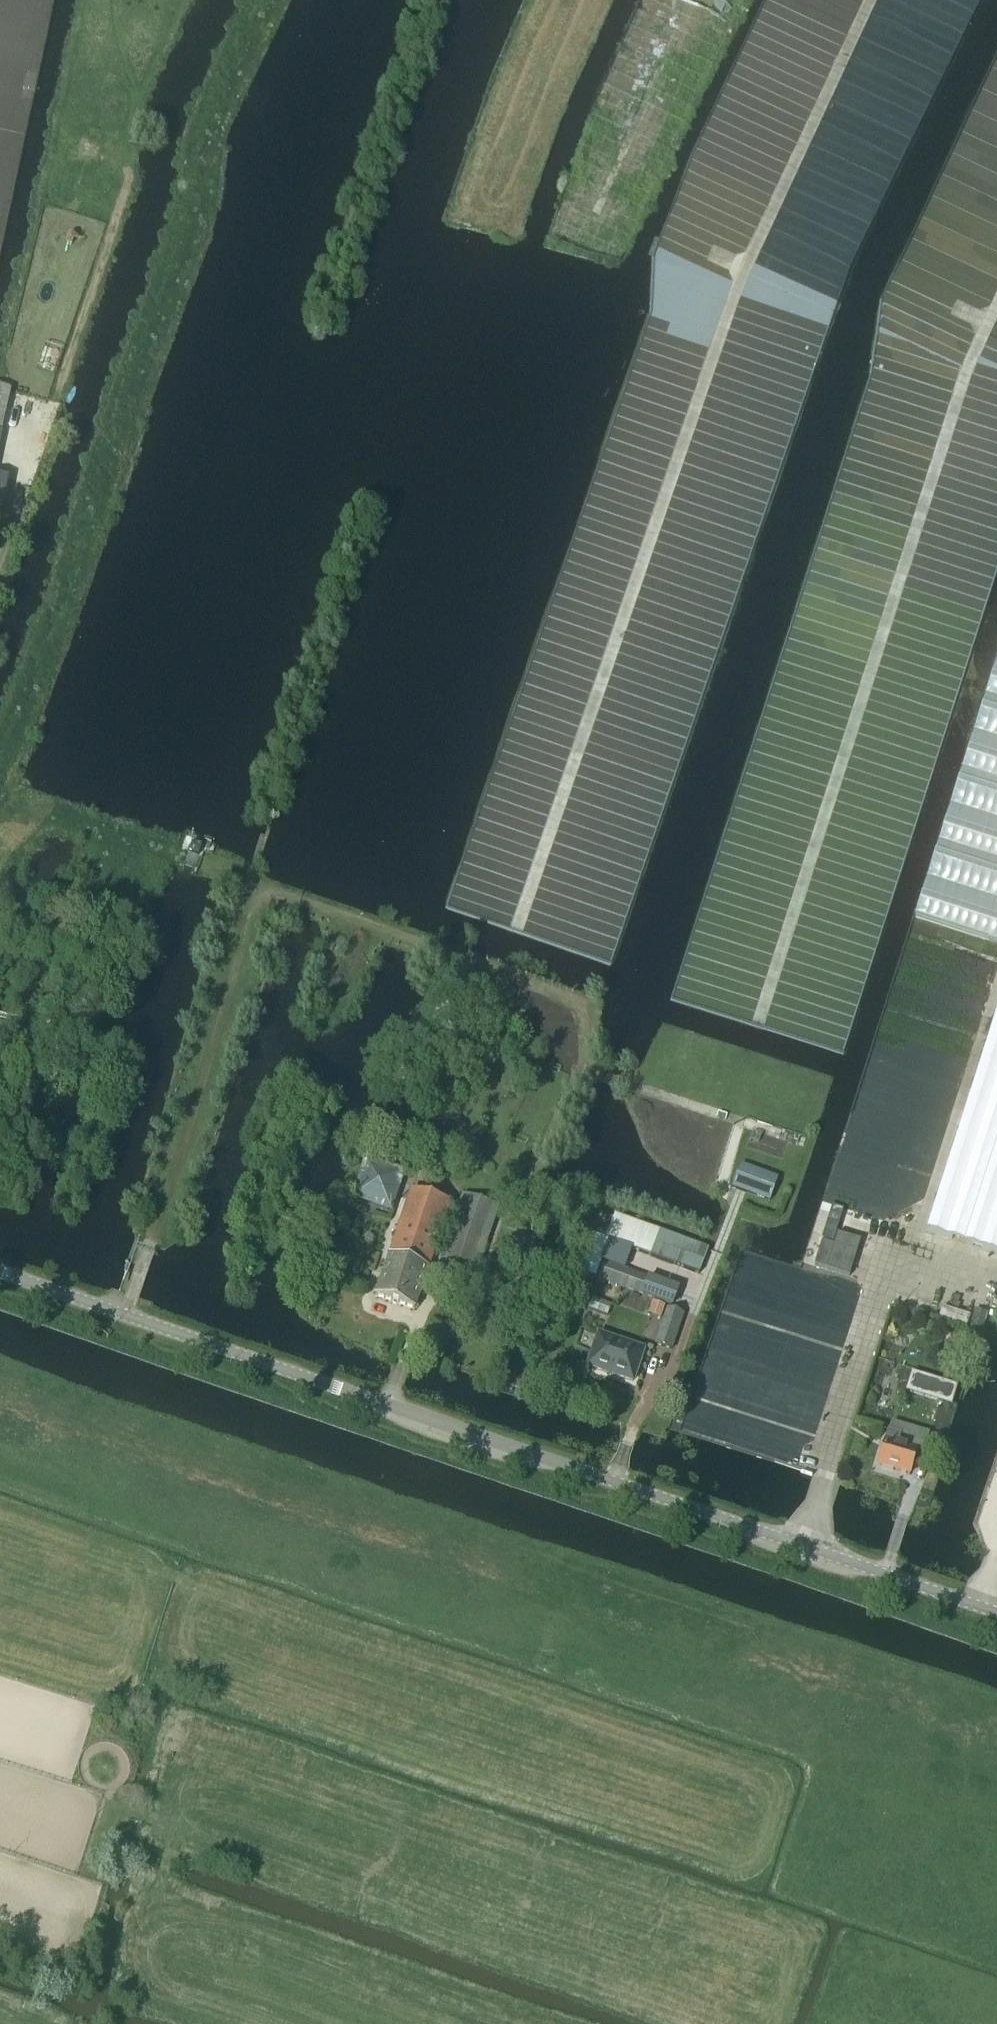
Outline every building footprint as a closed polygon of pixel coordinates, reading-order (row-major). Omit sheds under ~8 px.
[(1,432),(11,391),(0,389),(0,431),(1,432)] [(8,480),(0,479),(0,525),(8,480)] [(914,917),(996,944),(996,658),(914,917)] [(192,842),(189,852),(197,855),(198,856),(202,846),(201,845),(192,842)] [(926,1232),(996,1255),(996,1010),(926,1232)] [(365,1161),(353,1198),(390,1210),(401,1173),(365,1161)] [(741,1165),(732,1187),(769,1202),(778,1179),(741,1165)] [(410,1192),(374,1298),(414,1311),(449,1205),(410,1192)] [(434,1275),(470,1287),(497,1209),(461,1197),(434,1275)] [(590,1234),(576,1272),(594,1279),(608,1242),(699,1275),(707,1252),(659,1234),(611,1217),(604,1238),(590,1234)] [(592,1294),(619,1304),(624,1290),(647,1299),(670,1308),(677,1291),(604,1264),(597,1281),(592,1294)] [(969,1317),(941,1308),(938,1320),(966,1328),(969,1317)] [(981,1334),(986,1315),(975,1312),(970,1331),(981,1334)] [(655,1345),(670,1351),(678,1327),(663,1322),(655,1345)] [(624,1345),(598,1336),(587,1367),(632,1382),(643,1351),(624,1345)] [(913,1375),(908,1391),(935,1400),(949,1404),(954,1388),(940,1384),(913,1375)] [(874,1426),(864,1459),(880,1464),(879,1468),(894,1473),(895,1469),(912,1474),(917,1456),(934,1461),(941,1439),(922,1433),(921,1440),(874,1426)]
